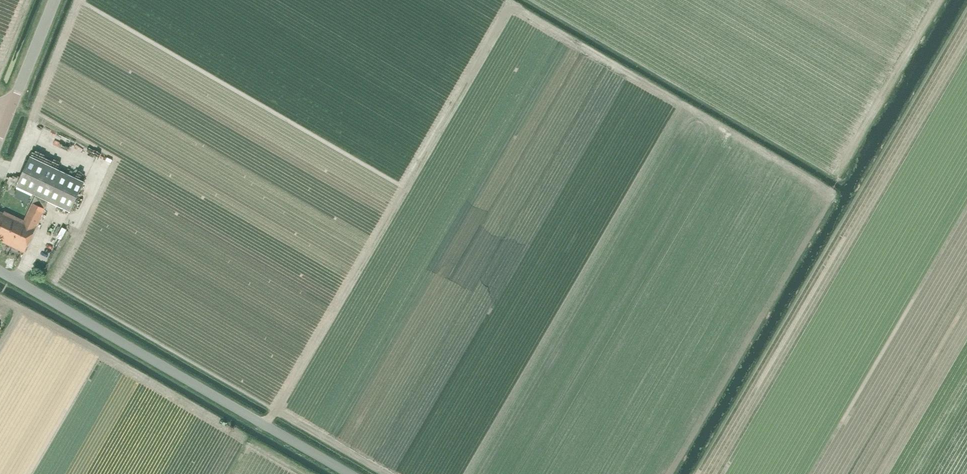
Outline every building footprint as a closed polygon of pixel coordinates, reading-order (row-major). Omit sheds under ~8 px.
[(30,156),(16,186),(36,196),(24,220),(5,211),(4,213),(0,211),(0,241),(25,253),(49,202),(71,212),(85,182),(30,156)]
